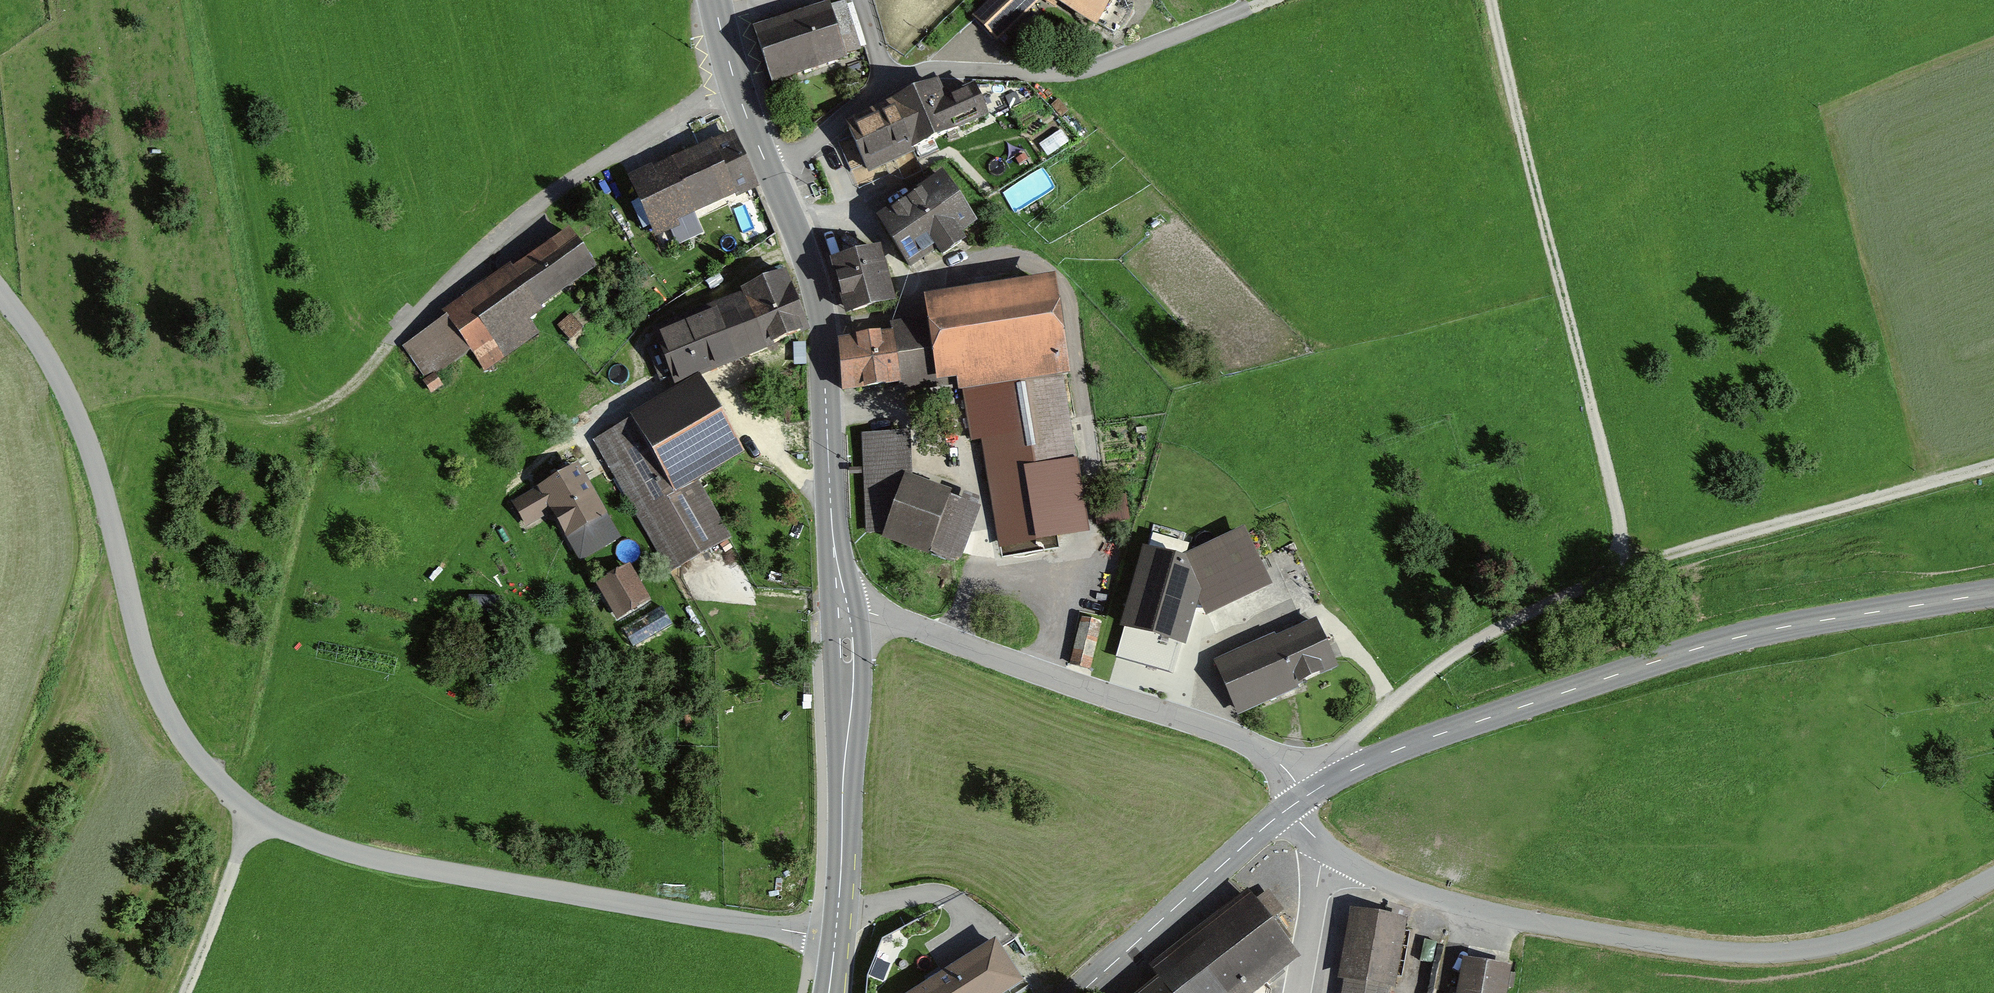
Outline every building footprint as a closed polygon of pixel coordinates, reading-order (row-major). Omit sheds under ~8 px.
[(973,18),(999,42),(1040,0),(991,0),(973,18)] [(1092,29),(1111,0),(1046,0),(1092,29)] [(840,3),(753,28),(768,78),(855,53),(840,3)] [(935,83),(846,123),(865,166),(980,114),(966,84),(941,96),(935,83)] [(753,186),(730,134),(629,177),(652,229),(753,186)] [(968,216),(936,174),(876,220),(908,262),(968,216)] [(592,273),(563,232),(403,345),(426,377),(464,350),(480,372),(534,333),(525,321),(592,273)] [(876,246),(828,260),(842,312),(891,298),(876,246)] [(808,327),(784,273),(648,332),(671,385),(808,327)] [(1050,289),(932,306),(934,329),(839,342),(843,389),(963,373),(974,440),(982,439),(999,542),(1057,533),(1047,468),(1070,464),(1053,358),(1060,356),(1050,289)] [(696,382),(593,441),(667,570),(728,535),(696,479),(738,455),(696,382)] [(865,534),(885,533),(957,560),(977,507),(909,481),(906,431),(859,434),(865,534)] [(576,471),(515,506),(526,526),(551,512),(580,563),(617,541),(576,471)] [(1185,564),(1146,553),(1117,655),(1163,669),(1172,638),(1181,641),(1191,608),(1206,612),(1206,610),(1265,582),(1243,537),(1185,564)] [(647,604),(630,574),(600,591),(618,621),(647,604)] [(664,605),(625,627),(636,646),(675,625),(664,605)] [(1099,622),(1082,618),(1071,664),(1088,668),(1099,622)] [(1258,645),(1216,664),(1236,707),(1335,663),(1318,625),(1261,651),(1258,645)] [(1266,892),(1141,992),(1244,992),(1263,978),(1256,970),(1288,944),(1268,919),(1281,909),(1266,892)] [(1350,910),(1338,978),(1349,980),(1347,992),(1379,992),(1380,985),(1393,987),(1404,919),(1350,910)] [(916,992),(1003,992),(1019,983),(994,943),(916,992)] [(1465,963),(1460,992),(1503,992),(1507,971),(1465,963)]
